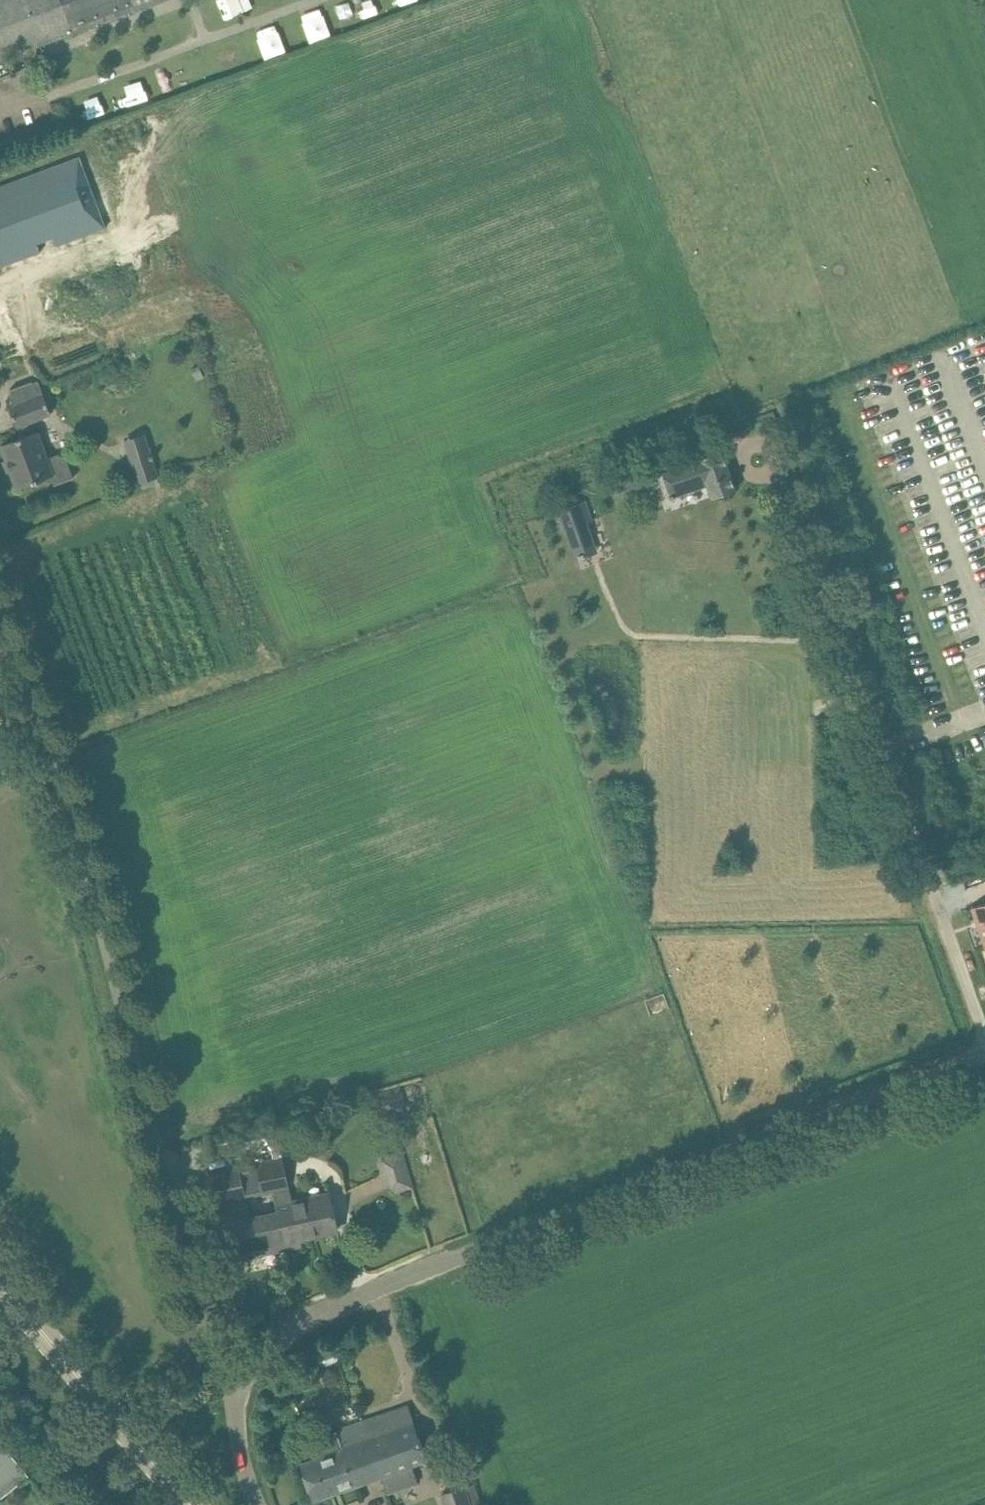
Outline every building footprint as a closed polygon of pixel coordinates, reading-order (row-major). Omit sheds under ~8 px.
[(158,0),(0,0),(0,59),(158,0)] [(321,6),(300,14),(310,40),(330,32),(321,6)] [(266,57),(286,49),(276,22),(255,30),(266,57)] [(0,186),(0,267),(64,243),(61,236),(76,230),(79,238),(106,227),(79,156),(0,186)] [(198,367),(193,369),(195,376),(201,374),(198,367)] [(10,391),(15,406),(10,408),(17,426),(21,425),(25,436),(2,445),(18,488),(51,475),(54,483),(73,476),(66,458),(58,453),(49,457),(39,431),(35,433),(31,422),(51,415),(38,381),(10,391)] [(151,452),(130,458),(138,483),(159,476),(151,452)] [(722,452),(703,458),(698,460),(699,460),(677,468),(675,463),(667,467),(669,471),(662,473),(670,496),(671,499),(708,486),(711,497),(716,496),(735,489),(722,452)] [(659,481),(651,458),(617,471),(625,493),(659,481)] [(585,501),(558,511),(564,529),(565,529),(576,559),(596,552),(586,522),(592,519),(585,501)] [(972,907),(984,946),(984,902),(972,907)] [(241,1149),(268,1143),(265,1131),(238,1137),(241,1149)] [(282,1158),(256,1164),(260,1181),(263,1195),(264,1197),(275,1194),(279,1212),(286,1248),(300,1245),(299,1238),(337,1229),(333,1210),(329,1195),(291,1203),(290,1198),(282,1158)] [(413,1187),(407,1159),(387,1164),(393,1191),(413,1187)] [(230,1169),(210,1173),(229,1260),(286,1248),(279,1212),(251,1218),(246,1198),(241,1200),(239,1193),(245,1192),(243,1184),(239,1167),(230,1169)] [(332,1346),(314,1353),(317,1362),(322,1360),(335,1355),(332,1346)] [(407,1406),(361,1422),(380,1474),(381,1474),(411,1463),(426,1458),(414,1425),(407,1406)] [(315,1462),(302,1467),(314,1499),(333,1491),(380,1474),(361,1422),(336,1431),(336,1433),(308,1444),(315,1462)] [(29,1474),(0,1438),(0,1497),(29,1474)] [(445,1504),(483,1504),(475,1483),(441,1495),(445,1504)]
